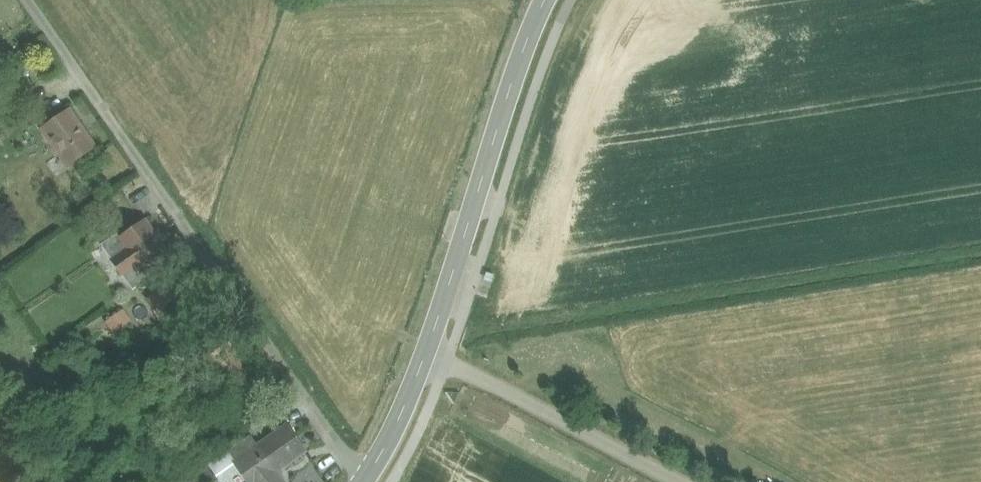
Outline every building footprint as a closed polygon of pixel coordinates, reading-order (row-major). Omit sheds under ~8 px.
[(108,153),(79,108),(46,129),(75,174),(108,153)] [(149,219),(141,208),(123,222),(133,233),(120,243),(128,252),(115,262),(132,283),(145,272),(150,279),(183,252),(153,215),(149,219)] [(205,305),(187,279),(151,304),(169,329),(205,305)] [(296,424),(270,442),(264,434),(234,456),(253,481),(293,481),(288,475),(318,454),(296,424)]
